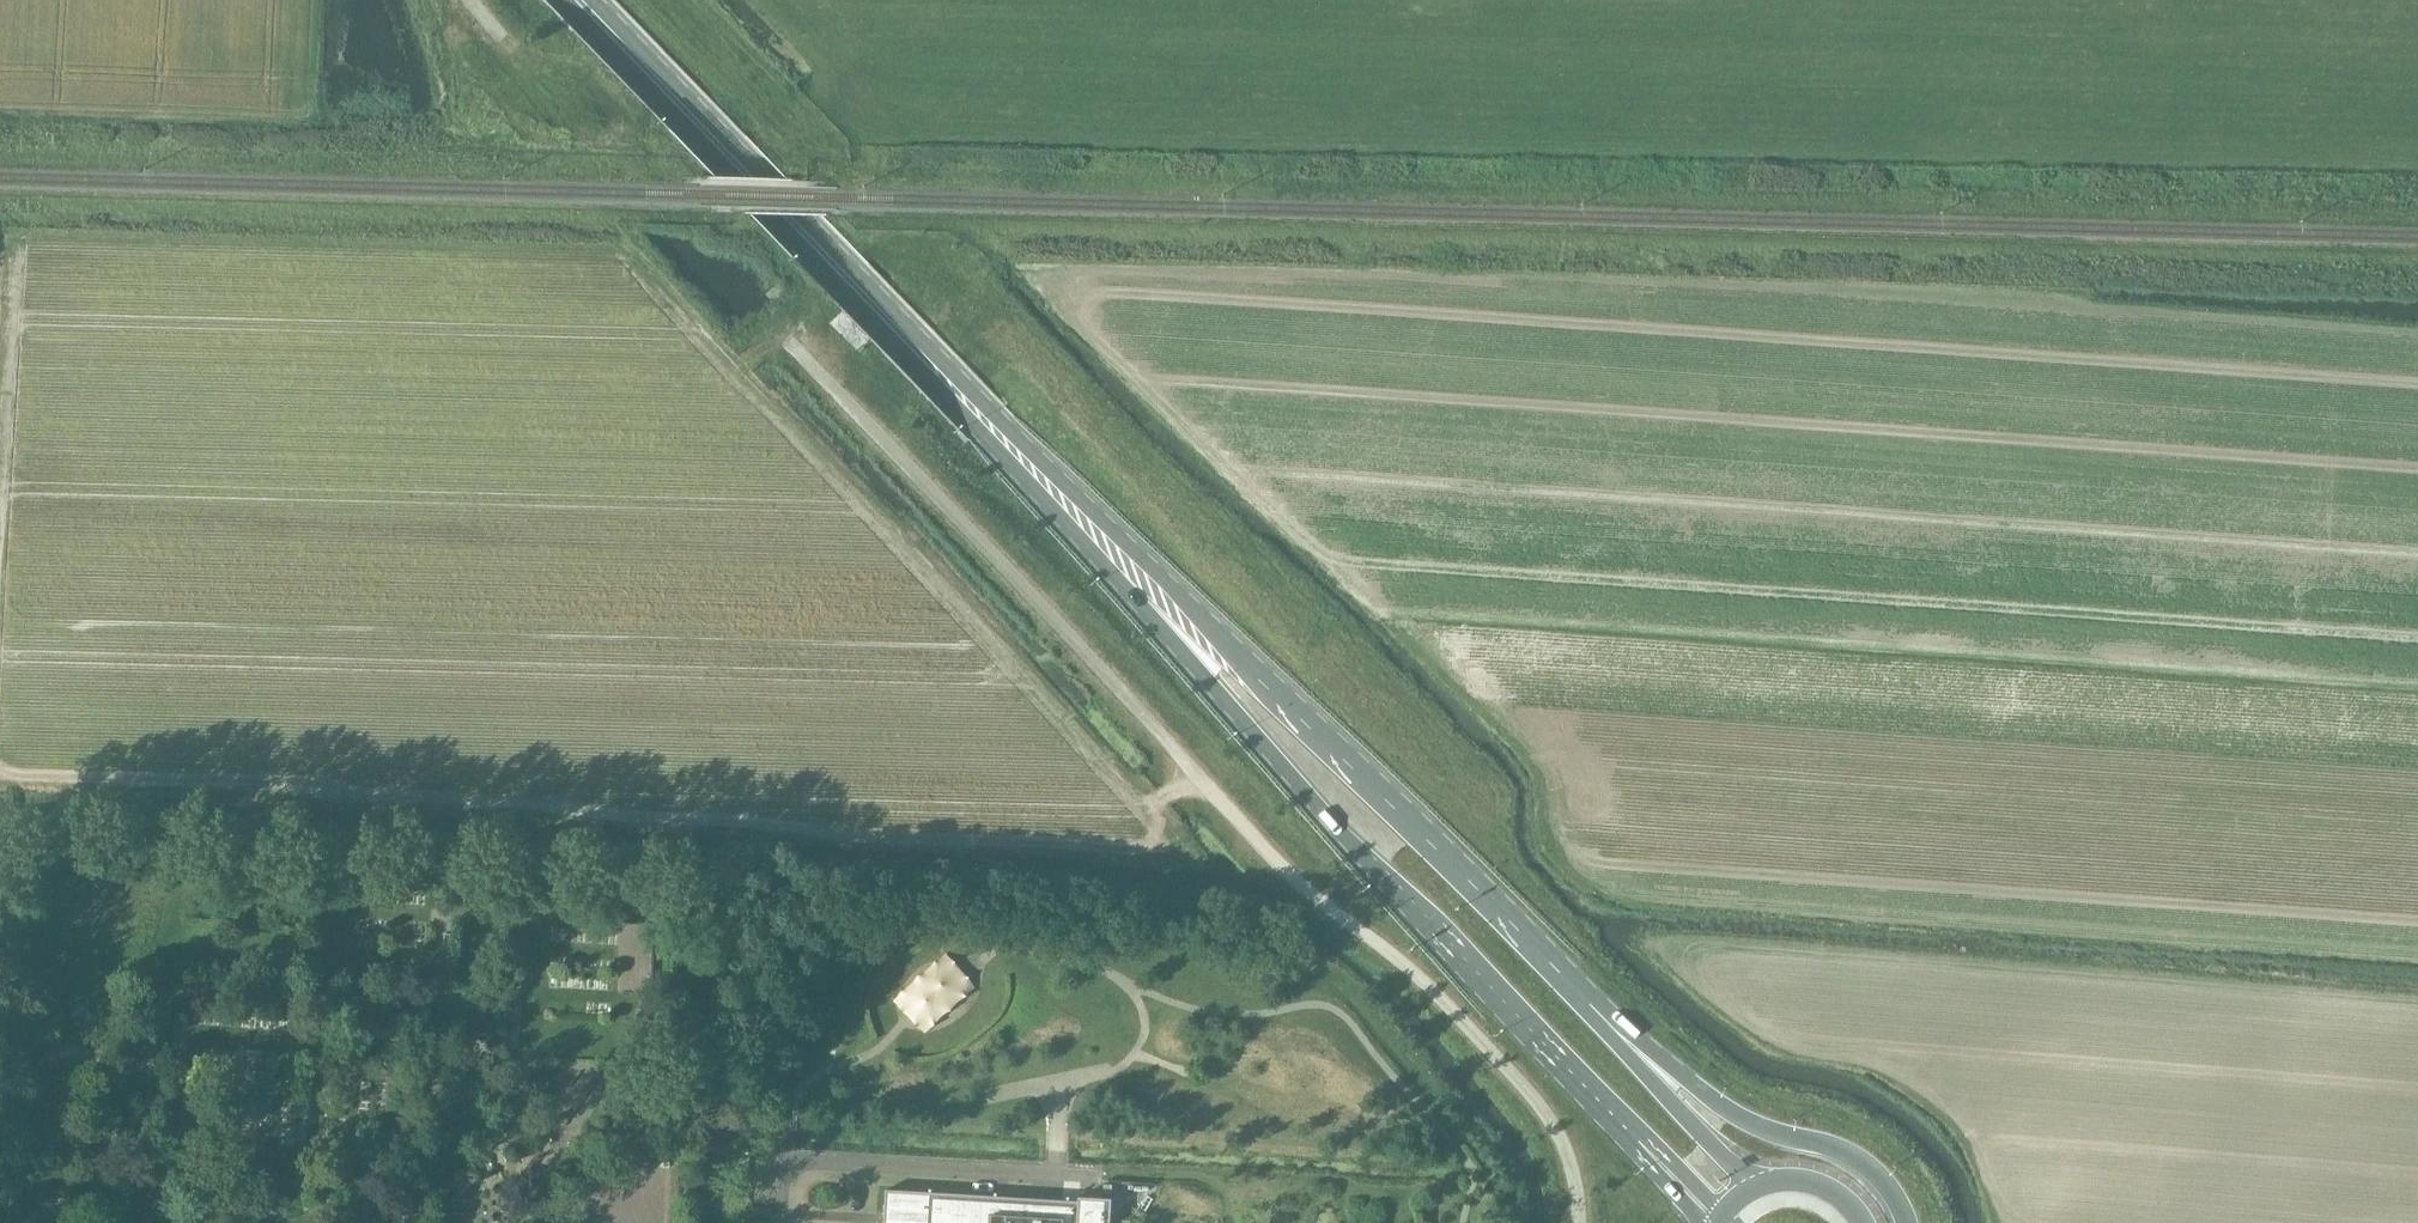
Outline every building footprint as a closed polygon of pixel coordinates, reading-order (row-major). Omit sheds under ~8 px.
[(1111,1199),(1078,1197),(1078,1202),(1063,1201),(1063,1212),(1032,1210),(1032,1199),(885,1190),(884,1216),(888,1216),(888,1222),(1110,1222),(1111,1199)]
